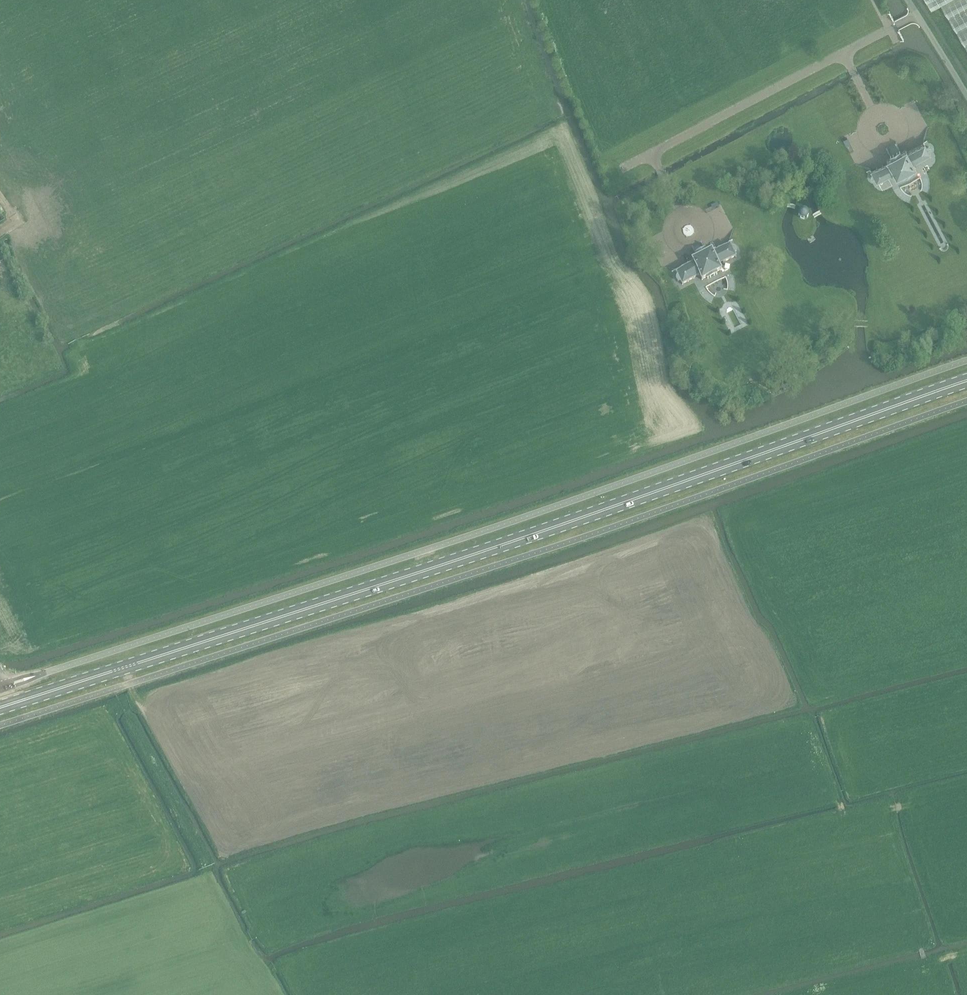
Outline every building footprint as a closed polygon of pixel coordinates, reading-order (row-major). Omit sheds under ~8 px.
[(932,10),(941,5),(966,50),(966,0),(926,0),(932,10)] [(925,144),(924,144),(907,153),(906,150),(887,160),(888,163),(871,172),(872,174),(872,175),(871,175),(871,176),(871,177),(871,178),(871,179),(872,179),(872,180),(873,180),(874,180),(875,180),(877,183),(895,174),(897,178),(901,176),(902,178),(912,173),(911,171),(916,169),(913,164),(931,155),(929,152),(930,151),(930,150),(930,149),(930,148),(930,147),(929,147),(929,146),(928,146),(927,146),(926,146),(925,144)] [(691,248),(696,257),(706,251),(701,243),(691,248)] [(680,282),(681,282),(682,284),(699,275),(702,280),(707,277),(708,279),(717,274),(716,272),(721,270),(719,265),(736,256),(735,253),(736,253),(736,252),(736,251),(736,250),(736,249),(735,248),(734,247),(733,247),(732,247),(730,245),(713,254),(712,251),(692,261),(693,264),(676,273),(678,276),(677,276),(677,277),(676,278),(676,279),(677,279),(677,280),(677,281),(678,281),(679,282),(680,282)]
